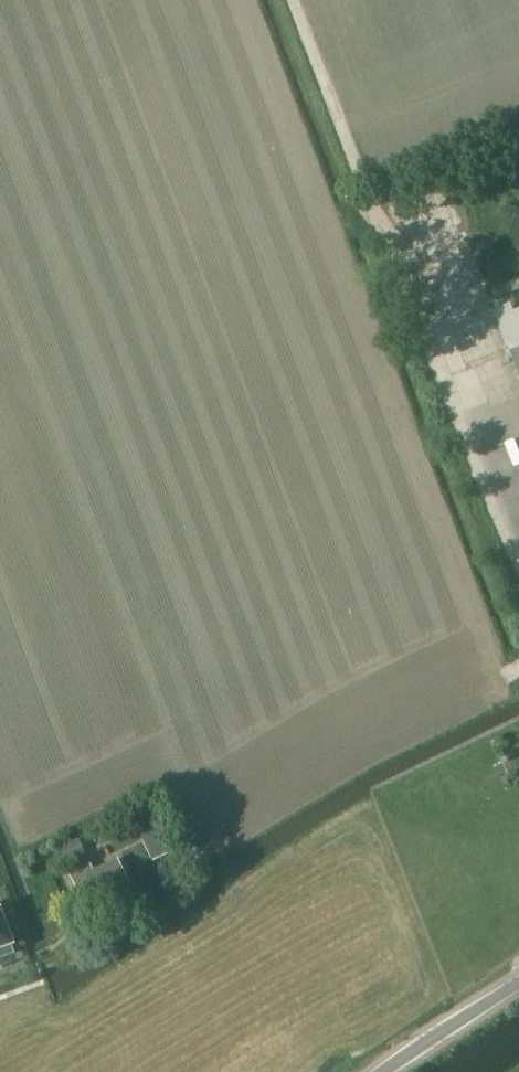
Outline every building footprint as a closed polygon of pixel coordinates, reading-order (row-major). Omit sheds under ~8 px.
[(177,852),(155,808),(133,819),(155,863),(177,852)] [(82,845),(91,841),(89,836),(58,850),(65,863),(86,854),(82,845)] [(135,892),(118,858),(95,869),(91,862),(71,872),(90,911),(112,900),(113,902),(135,892)] [(10,944),(0,917),(0,948),(10,944)]
